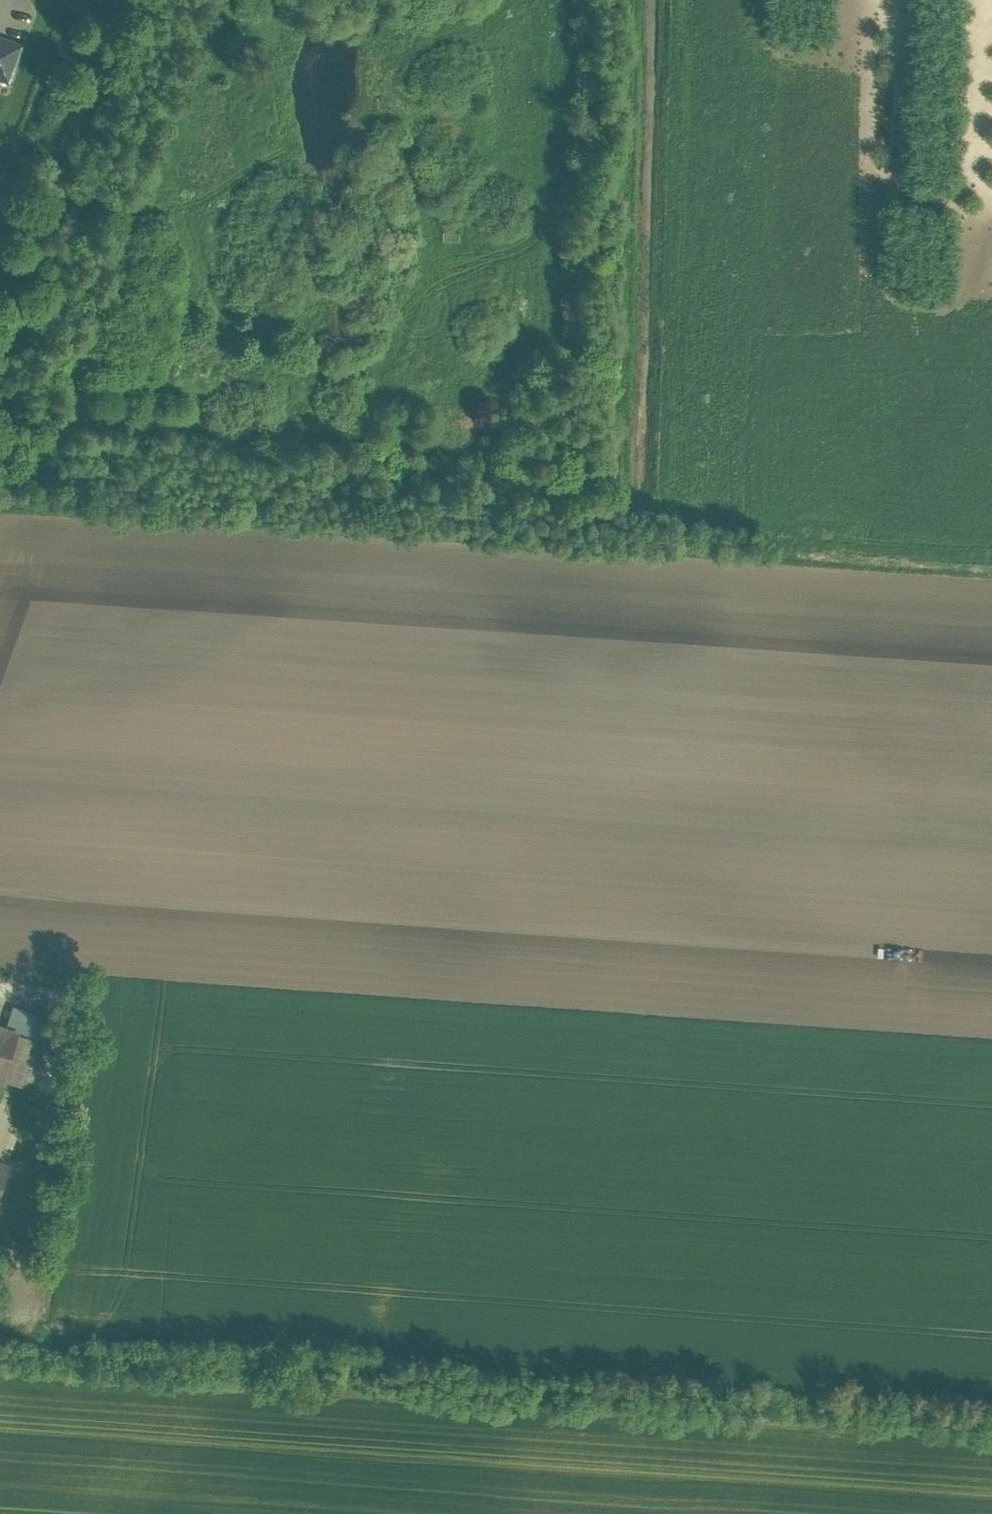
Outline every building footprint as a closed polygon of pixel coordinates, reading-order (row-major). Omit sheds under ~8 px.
[(7,81),(21,42),(0,34),(0,78),(7,81)] [(0,1022),(0,1083),(32,1093),(55,1020),(11,1005),(4,1024),(0,1022)] [(0,1162),(0,1190),(9,1165),(0,1162)]
